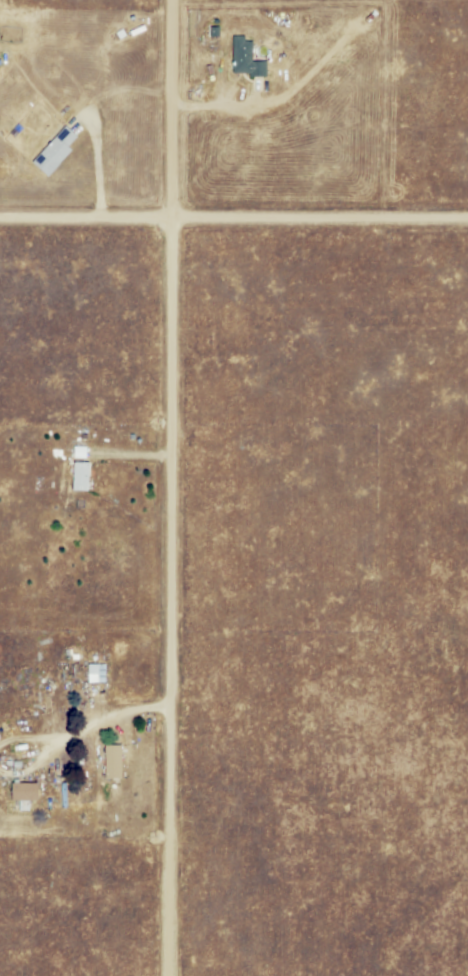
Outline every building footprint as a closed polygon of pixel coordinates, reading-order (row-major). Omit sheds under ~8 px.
[(211,26),(221,26),(221,36),(211,36),(211,26)] [(234,35),(234,74),(268,74),(268,59),(254,59),(254,40),(245,40),(245,36),(234,35)] [(67,126),(35,162),(49,175),(73,149),(69,146),(78,136),(67,126)] [(75,446),(89,447),(88,459),(74,458),(75,446)] [(74,461),(90,462),(89,491),(73,491),(74,461)] [(84,663),(104,664),(103,685),(83,684),(84,663)] [(105,744),(123,744),(122,777),(105,777),(105,744)] [(7,782),(37,783),(36,803),(6,802),(7,782)]
